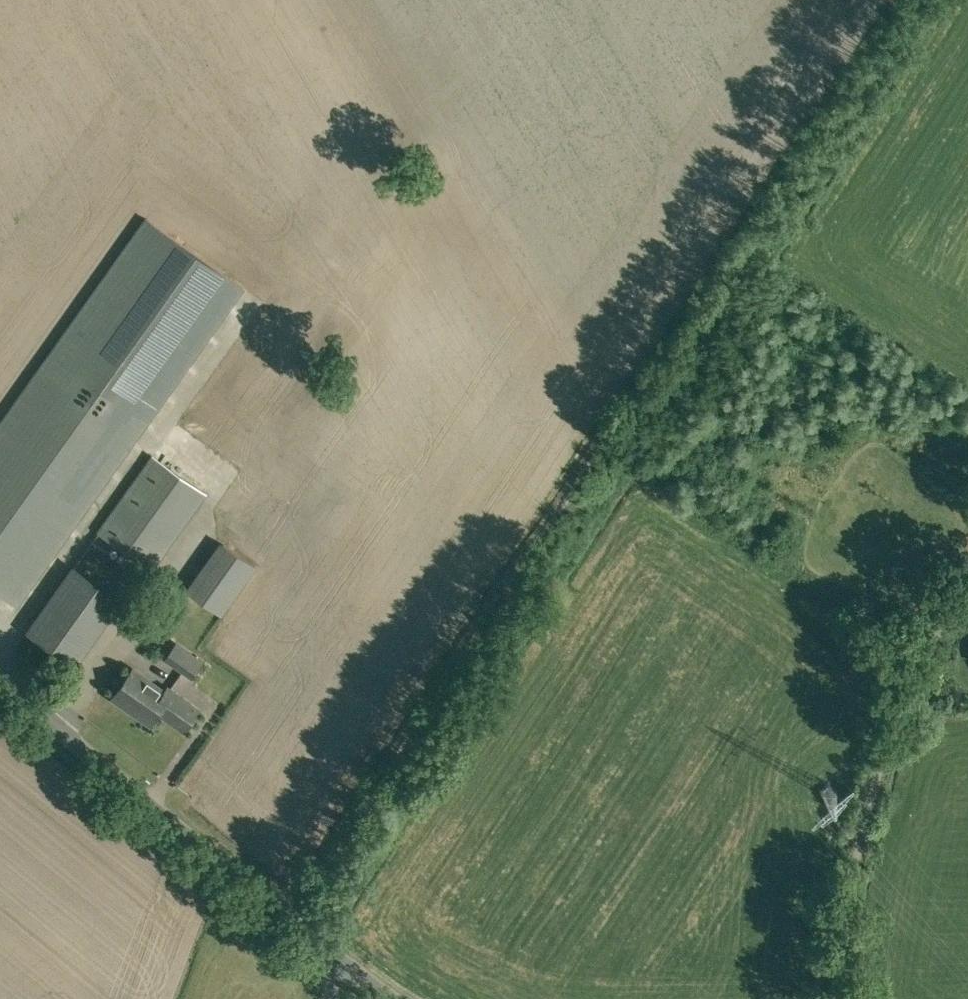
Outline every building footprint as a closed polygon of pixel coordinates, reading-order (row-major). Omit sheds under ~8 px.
[(243,288),(145,218),(0,421),(0,589),(19,602),(243,288)] [(151,570),(206,494),(153,455),(97,532),(151,570)] [(222,616),(257,566),(223,543),(188,592),(222,616)] [(74,665),(122,600),(76,566),(28,631),(74,665)] [(180,669),(191,677),(201,661),(191,654),(180,669)] [(165,691),(164,690),(162,689),(152,682),(151,684),(132,670),(112,697),(150,725),(157,715),(158,713),(184,732),(199,711),(167,688),(165,691)]
